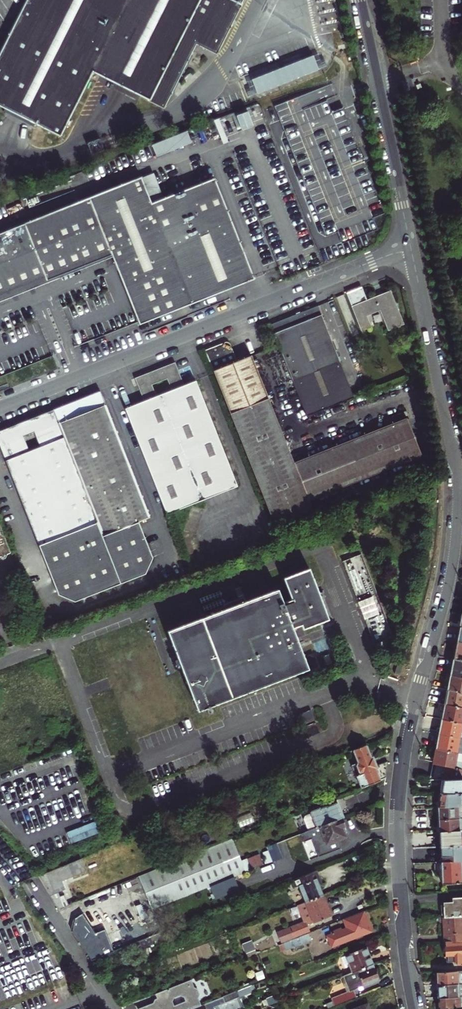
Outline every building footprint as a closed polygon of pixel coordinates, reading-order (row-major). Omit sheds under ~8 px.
[(0,52),(0,106),(4,109),(3,111),(33,126),(34,123),(60,136),(92,72),(99,75),(98,77),(139,97),(139,96),(163,108),(191,49),(189,48),(192,41),(215,53),(242,0),(26,0),(0,52)] [(246,81),(301,60),(299,54),(243,75),(246,81)] [(315,56),(254,81),(260,95),(321,70),(315,56)] [(240,81),(233,84),(239,98),(246,96),(240,81)] [(334,84),(275,107),(326,236),(337,232),(339,236),(342,243),(378,229),(374,217),(386,212),(345,108),(331,113),(326,101),(339,97),(334,84)] [(187,132),(151,146),(156,158),(192,144),(187,132)] [(141,177),(151,204),(163,199),(153,173),(141,177)] [(44,276),(46,281),(112,255),(137,320),(140,325),(254,279),(214,178),(163,199),(151,204),(141,177),(25,224),(0,234),(0,294),(44,276)] [(361,287),(347,292),(361,330),(370,327),(366,315),(380,309),(387,331),(403,324),(390,290),(367,299),(361,287)] [(338,308),(346,306),(343,296),(335,298),(338,308)] [(279,345),(292,381),(307,416),(354,398),(318,306),(270,324),(273,331),(279,345)] [(263,334),(273,331),(270,324),(270,323),(260,327),(263,334)] [(225,341),(204,349),(275,524),(313,509),(309,499),(422,454),(406,416),(293,461),(250,355),(236,360),(230,343),(225,341)] [(134,377),(143,400),(125,407),(167,513),(237,485),(195,380),(184,384),(175,361),(134,377)] [(384,388),(369,394),(372,402),(387,395),(384,388)] [(100,390),(54,409),(98,521),(103,535),(139,522),(150,517),(100,390)] [(54,409),(0,430),(0,446),(39,545),(98,521),(54,409)] [(98,521),(39,545),(58,594),(75,601),(122,583),(103,535),(98,521)] [(103,535),(122,583),(143,575),(152,557),(139,522),(103,535)] [(11,552),(0,523),(0,556),(11,552)] [(345,569),(358,605),(376,598),(362,562),(345,569)] [(278,588),(167,630),(198,710),(308,668),(293,627),(301,624),(303,628),(328,618),(309,567),(283,577),(292,600),(284,603),(278,588)] [(461,660),(461,642),(455,640),(453,649),(452,658),(461,660)] [(452,658),(450,666),(449,673),(461,676),(461,660),(452,658)] [(449,673),(447,680),(446,689),(461,692),(461,676),(449,673)] [(446,689),(445,694),(443,704),(461,707),(461,692),(446,689)] [(461,722),(461,707),(443,704),(442,710),(440,718),(461,722)] [(437,733),(460,737),(461,730),(461,722),(440,718),(439,725),(437,733)] [(435,747),(457,752),(461,753),(461,738),(460,737),(437,733),(436,739),(435,747)] [(361,787),(387,777),(388,765),(388,760),(376,765),(373,755),(371,756),(366,744),(353,750),(357,761),(352,763),(361,787)] [(459,778),(461,763),(461,761),(456,759),(457,752),(435,747),(431,764),(429,779),(459,778)] [(439,792),(461,791),(461,785),(461,778),(459,778),(429,779),(427,785),(426,793),(439,792)] [(461,805),(461,791),(439,792),(438,800),(437,804),(437,806),(461,805)] [(342,816),(343,816),(340,807),(337,801),(327,806),(326,805),(321,807),(320,807),(310,811),(311,813),(305,816),(304,819),(308,830),(342,816)] [(438,818),(461,817),(461,805),(437,806),(437,812),(438,818)] [(342,816),(308,830),(300,833),(303,841),(312,838),(319,856),(341,847),(338,838),(345,835),(344,833),(345,832),(343,826),(345,824),(344,820),(342,816)] [(461,829),(461,817),(438,818),(438,824),(438,830),(461,829)] [(439,846),(461,845),(461,829),(438,830),(438,835),(433,835),(433,840),(433,846),(439,846)] [(147,898),(152,909),(211,885),(234,876),(246,871),(242,860),(233,838),(139,876),(147,898)] [(268,848),(272,860),(282,856),(276,842),(267,846),(268,848)] [(461,860),(461,845),(439,846),(439,854),(439,861),(461,860)] [(272,860),(268,848),(263,850),(267,862),(272,860)] [(155,850),(150,852),(153,860),(158,858),(155,850)] [(61,880),(86,870),(81,858),(39,875),(46,887),(58,909),(68,905),(64,894),(59,896),(57,891),(65,888),(61,880)] [(247,858),(242,860),(246,871),(251,869),(247,858)] [(439,861),(440,874),(441,883),(461,882),(461,880),(461,860),(439,861)] [(321,880),(317,870),(292,880),(295,886),(300,884),(306,902),(324,895),(320,884),(322,883),(321,880)] [(225,895),(239,889),(234,876),(211,885),(215,898),(225,895)] [(328,906),(324,895),(306,902),(299,905),(305,920),(278,930),(283,943),(309,934),(311,932),(308,925),(332,915),(328,906)] [(451,896),(451,901),(443,901),(443,904),(441,904),(441,910),(441,913),(444,913),(444,916),(461,915),(461,896),(451,896)] [(74,919),(72,929),(92,959),(122,947),(145,938),(140,926),(156,920),(152,909),(147,898),(132,904),(139,922),(108,934),(105,928),(106,923),(98,910),(93,909),(82,913),(74,919)] [(343,920),(364,912),(363,909),(342,917),(343,920)] [(367,919),(364,912),(343,920),(346,927),(342,928),(341,926),(332,929),(334,932),(327,935),(332,946),(371,930),(367,919)] [(444,916),(444,926),(444,933),(461,932),(461,915),(444,916)] [(146,938),(161,932),(156,920),(140,926),(145,938),(146,938)] [(461,940),(461,932),(444,933),(445,941),(461,940)] [(310,936),(309,934),(283,943),(286,949),(311,939),(310,936)] [(148,944),(146,938),(145,938),(122,947),(124,954),(148,944)] [(443,944),(444,947),(442,949),(442,950),(442,952),(444,954),(444,955),(446,955),(446,961),(455,961),(455,963),(461,963),(461,943),(443,944)] [(346,954),(353,973),(374,964),(371,957),(367,946),(346,954)] [(376,971),(374,964),(353,973),(343,976),(349,991),(332,998),(334,1005),(356,996),(354,989),(380,979),(376,971)] [(437,985),(461,984),(461,971),(436,972),(436,980),(437,985)] [(156,994),(157,998),(155,999),(153,1002),(138,1008),(192,1008),(202,1005),(199,998),(200,994),(198,989),(194,987),(192,980),(156,994)] [(437,997),(461,996),(461,984),(437,985),(437,990),(437,997)] [(250,986),(238,991),(241,999),(253,995),(250,986)] [(440,1008),(461,1008),(461,996),(437,997),(438,1004),(438,1008),(440,1008)]
